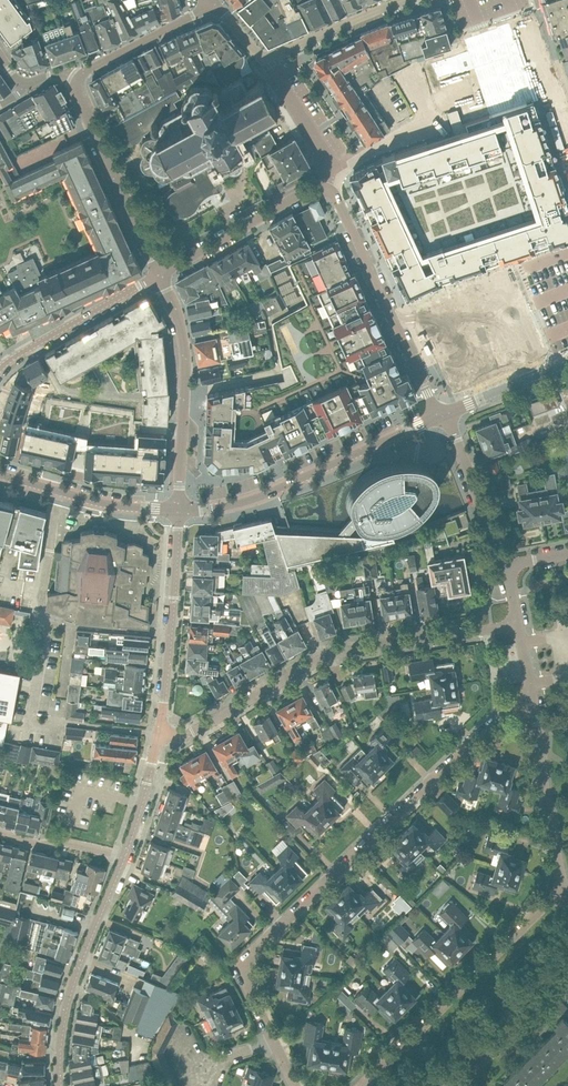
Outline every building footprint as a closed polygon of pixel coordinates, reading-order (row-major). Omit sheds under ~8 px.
[(16,0),(0,0),(0,32),(8,43),(27,29),(34,24),(31,15),(29,17),(16,0)] [(75,17),(77,16),(81,15),(83,23),(80,24),(84,37),(89,50),(99,47),(96,39),(90,24),(84,8),(81,0),(69,0),(75,17)] [(84,8),(90,24),(96,39),(99,37),(104,48),(121,39),(109,6),(108,0),(97,4),(84,8)] [(109,6),(121,39),(140,30),(131,15),(121,0),(109,0),(108,0),(109,6)] [(160,21),(152,2),(138,5),(136,0),(124,0),(133,14),(131,15),(140,30),(143,29),(160,21)] [(152,2),(160,21),(163,20),(179,13),(180,11),(178,0),(167,0),(158,2),(158,0),(152,2)] [(245,1),(237,8),(250,21),(251,22),(266,8),(275,0),(247,0),(245,1)] [(266,8),(280,41),(293,36),(283,14),(277,0),(275,0),(266,8)] [(283,14),(293,36),(309,29),(300,11),(298,6),(295,0),(277,0),(283,14)] [(300,11),(309,29),(332,18),(323,0),(295,0),(298,6),(300,11)] [(332,18),(344,13),(347,12),(341,0),(323,0),(332,18)] [(365,4),(363,0),(341,0),(347,12),(365,4)] [(544,12),(545,12),(549,22),(548,23),(552,35),(558,33),(567,29),(567,0),(540,0),(544,12)] [(27,4),(26,4),(29,12),(37,9),(35,1),(32,2),(27,4)] [(440,7),(420,13),(427,34),(446,28),(440,7)] [(250,23),(268,47),(280,41),(266,8),(251,22),(250,23)] [(427,34),(420,13),(390,22),(395,35),(398,43),(409,39),(427,34)] [(85,51),(78,30),(73,32),(69,20),(63,22),(64,24),(67,34),(75,54),(85,51)] [(212,21),(197,27),(204,47),(197,49),(208,72),(212,70),(225,62),(218,49),(214,42),(229,35),(218,22),(212,21)] [(390,22),(361,33),(361,36),(367,50),(368,53),(380,48),(378,45),(387,41),(386,38),(395,35),(390,22)] [(468,51),(432,63),(437,78),(474,66),(490,115),(533,101),(520,60),(512,36),(514,35),(510,23),(509,23),(509,22),(497,26),(497,28),(464,38),(468,51)] [(64,24),(37,33),(38,37),(47,63),(50,62),(49,61),(51,60),(52,62),(75,54),(67,34),(64,24)] [(208,72),(197,49),(204,47),(197,27),(176,35),(181,48),(180,49),(186,65),(188,69),(173,77),(179,87),(198,77),(208,72)] [(427,34),(409,39),(414,56),(451,45),(446,28),(427,34)] [(38,37),(30,39),(27,29),(8,43),(12,48),(10,49),(21,64),(33,68),(47,63),(38,37)] [(558,33),(562,44),(567,42),(567,29),(558,33)] [(361,36),(361,33),(355,36),(356,38),(315,57),(314,62),(315,63),(323,76),(324,76),(367,143),(384,133),(384,132),(390,128),(384,118),(383,119),(365,90),(374,84),(374,83),(381,78),(381,77),(377,70),(374,63),(368,53),(367,50),(361,36)] [(170,70),(170,71),(173,77),(188,69),(186,65),(180,49),(181,48),(176,35),(159,43),(164,53),(169,62),(170,62),(176,75),(174,76),(171,70),(170,70)] [(230,60),(244,52),(229,35),(214,42),(218,49),(225,62),(230,60)] [(170,71),(170,70),(162,74),(157,65),(163,62),(155,45),(143,51),(166,95),(176,89),(179,87),(173,77),(170,71)] [(156,100),(166,95),(143,51),(133,56),(133,57),(146,81),(150,89),(156,100)] [(400,53),(374,63),(377,70),(381,77),(391,73),(411,62),(409,58),(402,60),(400,53)] [(144,107),(156,100),(150,89),(146,81),(133,57),(120,64),(121,66),(122,66),(144,107)] [(119,122),(116,124),(125,141),(149,128),(150,130),(152,134),(151,134),(150,134),(149,134),(148,134),(147,135),(147,134),(145,135),(145,136),(144,137),(143,137),(143,138),(142,139),(142,140),(142,141),(141,141),(141,142),(141,143),(140,143),(140,145),(141,145),(141,146),(141,147),(141,148),(142,149),(142,150),(143,150),(141,150),(141,153),(143,153),(142,153),(142,154),(142,155),(141,155),(141,156),(141,157),(141,158),(140,158),(140,159),(140,160),(141,160),(141,161),(141,162),(141,163),(141,164),(142,164),(142,165),(143,166),(144,167),(144,168),(146,169),(147,169),(148,169),(149,169),(150,170),(151,170),(152,170),(151,171),(153,172),(154,171),(155,172),(155,173),(156,174),(157,175),(158,175),(157,176),(159,177),(159,176),(160,177),(161,177),(162,177),(163,178),(164,178),(165,177),(166,177),(167,177),(168,177),(169,178),(170,177),(172,181),(171,181),(175,189),(176,191),(174,192),(180,204),(215,185),(204,166),(206,165),(205,163),(206,163),(208,162),(209,161),(211,160),(212,161),(213,163),(214,163),(216,163),(217,162),(218,162),(219,164),(220,165),(221,164),(221,165),(222,165),(225,165),(227,164),(227,165),(229,165),(229,164),(231,165),(233,165),(235,165),(237,165),(238,165),(238,164),(240,162),(241,161),(241,159),(242,158),(243,158),(244,157),(243,156),(245,153),(246,151),(246,150),(247,150),(247,149),(246,149),(245,146),(246,146),(247,146),(248,145),(249,144),(249,142),(248,141),(248,140),(251,138),(260,155),(287,140),(286,137),(277,143),(270,130),(271,130),(270,128),(271,127),(271,126),(273,126),(276,121),(275,116),(271,113),(272,112),(271,112),(273,110),(275,112),(277,111),(276,109),(278,108),(277,105),(275,106),(272,101),(265,88),(262,84),(264,82),(263,80),(260,81),(259,79),(257,80),(257,81),(253,83),(254,80),(252,76),(247,75),(244,77),(242,75),(241,76),(240,74),(239,75),(230,60),(225,62),(212,70),(220,87),(218,88),(217,86),(216,85),(215,84),(214,85),(212,85),(212,86),(210,85),(210,84),(209,83),(208,83),(207,82),(206,82),(204,82),(203,83),(202,83),(202,82),(200,82),(200,83),(198,82),(197,82),(195,82),(194,83),(193,83),(192,82),(191,83),(191,84),(190,85),(189,86),(188,87),(188,89),(188,90),(187,89),(186,91),(187,91),(186,93),(184,94),(184,95),(183,97),(182,97),(182,99),(183,99),(184,101),(182,102),(182,103),(181,104),(181,105),(181,106),(182,107),(182,108),(179,110),(174,100),(180,97),(176,89),(166,95),(156,100),(144,107),(125,117),(119,121),(119,122)] [(125,117),(144,107),(122,66),(121,66),(120,64),(101,75),(108,90),(111,89),(116,99),(122,110),(125,117)] [(12,90),(1,74),(0,75),(0,96),(12,90)] [(119,121),(125,117),(122,110),(116,99),(111,89),(108,90),(101,75),(92,80),(92,81),(91,84),(102,109),(109,106),(112,113),(115,111),(119,121)] [(0,114),(0,125),(7,138),(17,133),(37,121),(31,111),(33,110),(34,111),(35,114),(41,123),(47,119),(68,107),(65,102),(67,101),(61,90),(58,91),(54,83),(19,103),(0,114)] [(351,178),(357,190),(364,206),(365,206),(371,219),(378,235),(391,263),(392,265),(395,273),(396,274),(406,297),(409,295),(419,290),(419,291),(442,280),(441,279),(450,275),(451,276),(460,273),(476,268),(485,265),(485,264),(500,259),(500,260),(510,257),(525,252),(535,249),(534,248),(549,243),(549,244),(561,240),(562,241),(563,241),(563,240),(567,239),(567,207),(565,197),(562,188),(557,172),(554,163),(554,164),(553,163),(549,150),(549,149),(547,141),(546,141),(541,125),(539,116),(538,116),(533,101),(490,115),(489,115),(462,124),(457,109),(448,112),(448,113),(454,130),(456,138),(429,146),(428,146),(427,142),(410,147),(394,153),(382,156),(383,159),(378,161),(376,162),(366,167),(353,172),(351,178)] [(41,123),(35,126),(40,135),(51,129),(53,133),(57,131),(65,127),(73,123),(75,122),(68,108),(68,107),(47,119),(41,123)] [(287,140),(260,155),(267,168),(276,163),(284,178),(277,183),(281,190),(308,174),(305,169),(310,166),(294,136),(287,140)] [(20,176),(0,138),(0,173),(5,182),(5,183),(12,199),(21,195),(33,189),(42,185),(63,175),(56,159),(20,176)] [(33,256),(16,264),(18,267),(7,273),(9,275),(3,279),(9,288),(0,293),(0,329),(9,324),(13,332),(49,315),(49,316),(126,280),(125,279),(142,271),(131,249),(132,249),(117,216),(116,217),(106,195),(107,194),(92,162),(91,162),(81,140),(53,153),(56,159),(63,175),(64,175),(78,207),(88,230),(89,230),(98,250),(58,269),(57,268),(55,269),(54,269),(53,269),(51,269),(50,270),(49,271),(48,271),(48,272),(46,273),(46,274),(39,277),(37,274),(40,273),(33,256)] [(176,191),(175,189),(172,189),(170,191),(168,193),(167,194),(166,197),(165,199),(165,200),(165,202),(165,204),(166,206),(166,207),(168,209),(170,211),(173,212),(175,213),(177,214),(180,214),(182,215),(186,214),(188,214),(190,213),(191,212),(193,211),(195,209),(196,207),(198,205),(199,203),(200,201),(201,200),(203,198),(204,197),(205,196),(207,195),(210,193),(211,192),(214,192),(216,191),(218,190),(220,190),(221,189),(222,187),(223,186),(223,184),(223,182),(222,180),(219,178),(217,176),(214,174),(212,173),(211,172),(210,171),(208,169),(207,167),(206,164),(206,163),(205,163),(206,165),(204,166),(215,185),(180,204),(174,192),(176,191)] [(273,261),(267,264),(270,271),(271,273),(274,271),(281,268),(288,264),(306,255),(305,253),(311,250),(308,244),(309,244),(309,243),(311,242),(312,243),(327,236),(318,217),(325,214),(319,201),(318,200),(309,204),(310,206),(300,211),(293,214),(292,213),(269,226),(270,228),(275,237),(280,246),(286,257),(281,260),(278,262),(274,263),(273,261)] [(204,456),(204,468),(215,467),(257,463),(284,450),(285,451),(400,398),(401,400),(416,393),(407,373),(344,237),(338,240),(306,255),(288,264),(281,268),(274,271),(292,310),(272,321),(268,324),(269,332),(282,366),(245,386),(208,394),(204,456)] [(248,243),(235,250),(245,268),(252,264),(256,271),(257,272),(262,269),(261,268),(248,243)] [(235,250),(223,257),(233,275),(239,271),(241,275),(245,282),(251,278),(247,271),(245,268),(235,250)] [(238,285),(237,283),(236,280),(235,279),(235,278),(233,275),(223,257),(210,264),(221,282),(226,292),(238,285)] [(208,263),(178,280),(177,284),(186,301),(207,289),(218,283),(208,263)] [(194,302),(187,304),(190,318),(200,316),(211,313),(222,312),(220,303),(224,301),(222,293),(218,294),(218,293),(223,292),(219,283),(218,283),(207,289),(208,296),(194,299),(194,302)] [(279,293),(262,302),(269,315),(271,319),(288,309),(286,306),(286,304),(285,304),(279,293)] [(143,298),(45,354),(60,380),(137,336),(143,392),(144,392),(142,421),(168,422),(170,390),(168,390),(163,331),(166,331),(165,321),(162,315),(159,316),(149,298),(143,298)] [(248,305),(254,316),(261,312),(264,317),(269,315),(262,302),(260,299),(248,305)] [(241,308),(247,320),(254,316),(248,305),(241,308)] [(421,321),(418,322),(418,323),(424,336),(425,336),(431,350),(432,350),(438,364),(445,380),(461,372),(480,363),(470,343),(471,342),(469,337),(466,330),(465,331),(463,326),(453,305),(434,314),(421,320),(421,321)] [(201,318),(190,320),(193,335),(195,334),(197,341),(229,334),(230,339),(249,335),(267,331),(266,325),(260,326),(259,321),(212,331),(210,321),(223,318),(222,312),(211,313),(212,317),(209,317),(201,318)] [(244,353),(253,352),(249,335),(230,339),(229,334),(197,341),(194,341),(199,363),(217,359),(226,357),(244,353)] [(244,353),(226,357),(229,368),(246,364),(244,353)] [(218,365),(200,369),(203,382),(205,381),(220,378),(221,379),(230,377),(229,368),(226,357),(217,359),(218,365)] [(26,371),(16,381),(26,386),(31,381),(32,383),(48,374),(44,367),(39,358),(23,367),(26,371)] [(0,426),(0,428),(5,429),(18,432),(32,388),(26,386),(16,381),(15,380),(5,407),(0,426)] [(25,428),(19,454),(21,455),(27,457),(28,456),(33,458),(39,459),(45,460),(45,461),(51,462),(56,463),(70,466),(84,469),(84,475),(98,476),(98,475),(104,476),(110,477),(110,476),(116,476),(116,477),(123,477),(129,477),(129,478),(136,478),(141,478),(140,482),(148,482),(148,483),(155,484),(155,483),(163,483),(164,467),(164,461),(165,455),(164,455),(165,449),(166,435),(139,433),(139,423),(134,423),(135,409),(45,396),(41,418),(28,415),(26,428),(25,428)] [(501,413),(503,419),(514,415),(511,409),(501,413)] [(500,419),(476,428),(482,442),(505,433),(511,430),(512,430),(509,423),(502,425),(500,419)] [(0,451),(14,454),(19,432),(18,432),(5,429),(0,451)] [(505,433),(482,442),(487,456),(497,452),(508,448),(511,454),(534,444),(531,437),(516,444),(514,438),(512,430),(511,430),(505,433)] [(559,445),(557,434),(552,437),(544,440),(545,447),(559,445)] [(376,525),(386,525),(393,524),(401,522),(403,521),(410,518),(411,517),(420,513),(424,510),(429,507),(434,502),(438,497),(441,491),(443,487),(444,482),(444,477),(443,474),(442,472),(439,468),(438,467),(435,464),(433,463),(428,460),(421,459),(412,457),(408,457),(397,458),(388,460),(377,465),(370,469),(365,474),(359,479),(354,484),(350,490),(350,491),(348,494),(347,498),(346,502),(346,506),(347,509),(348,511),(349,514),(350,516),(352,518),(356,520),(361,522),(366,523),(376,525)] [(499,470),(496,462),(490,464),(493,472),(499,470)] [(567,477),(565,463),(557,465),(559,479),(567,477)] [(508,474),(501,476),(503,488),(510,487),(508,474)] [(537,491),(539,507),(542,519),(543,519),(545,520),(550,519),(551,518),(560,516),(559,509),(562,508),(561,502),(557,502),(556,494),(557,494),(553,474),(543,476),(546,489),(537,491)] [(542,519),(539,507),(537,491),(528,493),(526,483),(518,485),(522,508),(518,508),(520,516),(523,515),(525,523),(534,521),(535,522),(540,521),(541,519),(542,519)] [(18,506),(18,505),(18,504),(17,504),(17,503),(16,503),(15,504),(14,505),(13,505),(13,503),(0,500),(0,539),(20,544),(19,554),(18,564),(38,566),(46,512),(20,505),(20,506),(18,506)] [(262,614),(273,610),(275,612),(281,609),(273,593),(279,594),(300,586),(296,573),(294,569),(288,569),(288,568),(286,563),(272,522),(271,517),(222,529),(224,539),(235,537),(237,543),(262,537),(268,563),(251,563),(251,574),(243,573),(242,593),(237,593),(236,593),(250,625),(255,623),(256,624),(264,620),(262,614)] [(272,522),(286,563),(394,538),(393,534),(395,534),(395,533),(358,530),(272,522)] [(146,582),(147,572),(151,571),(152,563),(148,561),(148,553),(142,551),(143,545),(134,541),(125,543),(116,540),(117,533),(105,529),(106,527),(101,525),(98,525),(93,525),(93,528),(81,530),(80,537),(63,540),(62,540),(61,551),(63,552),(61,557),(57,557),(55,586),(62,588),(62,590),(47,592),(47,593),(49,594),(47,598),(48,598),(47,602),(48,602),(46,607),(75,618),(75,620),(149,627),(150,620),(148,620),(149,604),(141,601),(142,590),(144,589),(144,582),(146,582)] [(194,551),(215,552),(229,553),(229,552),(223,552),(223,539),(224,539),(222,529),(215,530),(216,534),(201,533),(201,535),(195,535),(194,551)] [(423,540),(424,541),(432,584),(434,595),(448,593),(448,594),(470,590),(463,555),(435,560),(431,538),(423,540)] [(219,572),(229,573),(230,567),(218,566),(219,559),(229,560),(229,553),(215,552),(215,558),(194,557),(194,559),(193,560),(193,563),(194,564),(194,571),(196,571),(211,572),(219,572)] [(407,555),(410,571),(417,570),(415,554),(407,555)] [(369,561),(371,577),(378,576),(375,560),(369,561)] [(365,578),(371,577),(369,561),(362,562),(365,578)] [(326,587),(326,589),(327,591),(335,589),(328,568),(320,571),(321,573),(326,587)] [(219,572),(211,572),(196,571),(195,576),(193,575),(193,578),(192,578),(192,583),(193,583),(193,590),(224,592),(224,586),(218,586),(219,572)] [(321,573),(312,576),(317,590),(326,587),(321,573)] [(424,586),(422,575),(416,576),(422,610),(436,608),(434,595),(432,584),(425,585),(424,586)] [(393,588),(397,614),(399,614),(400,615),(404,615),(405,613),(411,612),(407,582),(400,583),(401,587),(393,588)] [(368,585),(353,588),(354,595),(358,621),(360,620),(360,621),(366,620),(366,619),(372,618),(371,607),(368,592),(369,592),(368,585)] [(393,588),(386,590),(385,585),(378,586),(383,617),(390,616),(391,617),(395,616),(396,615),(397,614),(393,588)] [(326,589),(315,592),(315,593),(316,594),(316,595),(316,596),(316,597),(315,598),(315,599),(314,600),(314,601),(313,602),(312,603),(311,603),(310,603),(305,605),(310,620),(314,618),(320,635),(330,632),(331,632),(334,631),(334,630),(335,630),(329,612),(334,611),(327,591),(326,589)] [(223,607),(223,601),(217,601),(217,594),(192,593),(192,594),(191,594),(191,600),(192,600),(192,606),(223,608),(223,607)] [(354,595),(340,597),(344,623),(351,622),(351,623),(356,622),(356,621),(358,621),(354,595)] [(11,624),(14,608),(0,605),(0,622),(11,624)] [(192,606),(191,611),(190,611),(189,616),(191,616),(191,618),(219,620),(219,614),(240,615),(241,609),(223,607),(223,608),(192,606)] [(282,611),(276,614),(279,619),(297,650),(300,648),(305,646),(305,645),(306,644),(301,634),(297,628),(293,631),(282,611)] [(296,650),(279,619),(274,622),(277,628),(271,631),(284,655),(286,654),(287,655),(288,654),(289,655),(293,652),(296,650)] [(284,655),(269,629),(264,620),(256,624),(258,628),(261,627),(264,632),(270,644),(265,647),(274,662),(275,662),(276,662),(279,660),(279,659),(285,656),(284,655)] [(236,624),(214,622),(213,627),(191,624),(190,631),(188,632),(188,635),(189,636),(189,638),(213,641),(214,633),(229,635),(229,633),(238,634),(236,624)] [(91,631),(76,630),(75,644),(90,645),(91,631)] [(141,649),(141,647),(147,648),(147,646),(149,646),(150,641),(148,641),(148,638),(150,638),(151,637),(148,637),(117,634),(116,647),(141,649)] [(241,651),(234,654),(239,662),(240,661),(249,677),(250,676),(251,676),(254,675),(254,673),(260,670),(244,644),(241,639),(236,640),(236,641),(239,646),(238,647),(241,651)] [(244,643),(244,644),(260,670),(265,668),(266,668),(268,666),(269,665),(270,664),(262,649),(258,643),(253,646),(250,640),(244,643)] [(187,654),(206,656),(207,650),(215,651),(216,643),(189,641),(188,646),(187,647),(186,651),(187,653),(187,654)] [(225,665),(227,669),(235,684),(237,683),(238,684),(241,682),(241,681),(246,678),(238,663),(231,651),(226,641),(221,643),(225,649),(223,650),(225,654),(230,662),(225,665)] [(147,650),(141,649),(116,647),(75,644),(75,652),(87,653),(87,651),(107,653),(106,658),(146,662),(147,650)] [(70,670),(83,672),(84,658),(72,656),(70,670)] [(186,669),(194,670),(203,671),(211,672),(221,673),(222,666),(222,665),(207,664),(207,658),(201,657),(198,657),(187,656),(186,669)] [(434,664),(433,659),(408,662),(411,681),(432,677),(433,687),(456,684),(454,670),(453,661),(434,664)] [(101,666),(100,673),(144,678),(145,667),(134,666),(126,665),(125,670),(117,669),(117,668),(106,666),(101,666)] [(393,679),(392,676),(390,665),(383,666),(385,680),(393,679)] [(216,695),(217,694),(219,696),(224,693),(224,691),(228,688),(228,687),(232,684),(222,666),(221,673),(211,672),(203,671),(204,674),(200,676),(203,682),(206,682),(208,681),(216,695)] [(3,745),(4,741),(8,719),(11,719),(20,672),(0,669),(0,745),(3,745)] [(69,683),(80,684),(81,685),(83,672),(70,670),(69,683)] [(364,689),(365,697),(377,695),(373,672),(352,675),(354,683),(350,684),(349,683),(341,687),(346,698),(347,698),(348,701),(356,697),(352,690),(364,689)] [(98,673),(99,676),(100,678),(101,679),(104,680),(103,687),(113,688),(116,689),(116,687),(115,687),(115,686),(143,689),(144,678),(98,673)] [(328,681),(314,688),(319,698),(326,711),(327,711),(332,708),(331,706),(339,702),(338,700),(336,697),(333,691),(328,681)] [(77,701),(79,702),(81,685),(80,684),(69,683),(67,700),(68,700),(77,701)] [(441,714),(440,708),(460,705),(459,697),(458,697),(456,684),(433,687),(435,699),(414,702),(417,718),(441,714)] [(107,696),(106,705),(114,706),(117,706),(141,709),(141,708),(142,707),(143,703),(141,702),(142,696),(133,695),(133,693),(116,691),(116,689),(113,688),(112,697),(107,696)] [(399,694),(391,695),(392,702),(400,701),(399,694)] [(289,700),(302,723),(308,719),(313,729),(319,726),(302,695),(296,698),(294,697),(289,700)] [(77,701),(68,700),(66,718),(83,720),(84,712),(75,711),(77,701)] [(277,709),(282,719),(294,740),(300,737),(295,727),(302,723),(289,700),(283,704),(282,706),(277,709)] [(94,703),(94,708),(97,708),(102,709),(102,712),(116,714),(115,719),(139,722),(141,709),(117,706),(114,706),(106,705),(103,704),(97,704),(94,703)] [(281,737),(268,714),(254,722),(263,738),(271,734),(275,741),(281,737)] [(336,739),(342,735),(336,722),(329,726),(329,727),(329,728),(330,728),(336,739)] [(66,726),(65,737),(82,740),(84,728),(66,726)] [(329,728),(329,727),(321,732),(320,732),(327,744),(336,739),(330,728),(329,728)] [(383,770),(399,754),(386,741),(391,736),(383,727),(370,739),(370,742),(374,746),(367,753),(361,747),(383,770)] [(231,733),(225,736),(238,759),(241,764),(249,760),(249,761),(256,757),(260,755),(254,743),(248,747),(239,730),(238,731),(233,734),(231,733)] [(95,743),(93,754),(135,759),(138,736),(111,733),(110,744),(95,743)] [(219,742),(213,745),(231,777),(238,773),(232,762),(238,759),(225,736),(219,740),(219,742)] [(20,745),(4,741),(3,744),(0,761),(0,769),(4,770),(6,758),(18,761),(19,755),(20,745)] [(298,747),(291,751),(297,762),(312,753),(316,749),(313,743),(300,750),(298,747)] [(21,745),(19,755),(30,757),(32,746),(21,744),(21,745)] [(45,748),(33,746),(30,761),(41,763),(45,748)] [(361,747),(353,755),(339,769),(355,784),(360,779),(366,785),(383,770),(361,747)] [(45,748),(41,763),(57,766),(60,751),(45,748)] [(318,749),(313,753),(318,758),(322,753),(318,749)] [(206,750),(200,753),(199,752),(195,754),(195,756),(194,756),(204,774),(211,769),(215,776),(219,773),(206,750)] [(313,753),(307,758),(315,766),(320,761),(318,758),(313,753)] [(204,774),(194,756),(181,764),(185,772),(180,777),(187,784),(191,782),(194,788),(201,784),(197,778),(204,774)] [(499,762),(486,757),(483,768),(480,769),(478,775),(467,772),(463,784),(459,782),(456,792),(476,799),(482,781),(492,784),(499,762)] [(272,772),(279,769),(273,758),(266,762),(272,772)] [(516,801),(520,789),(509,785),(511,779),(510,776),(513,766),(499,762),(492,784),(503,788),(497,805),(518,812),(521,802),(516,801)] [(73,767),(69,779),(75,781),(78,768),(73,767)] [(269,777),(256,784),(260,792),(273,785),(269,777)] [(345,806),(332,793),(335,790),(324,778),(314,788),(315,790),(316,794),(320,798),(313,804),(329,821),(345,806)] [(228,783),(235,797),(242,793),(234,779),(228,783)] [(169,788),(164,802),(182,808),(189,790),(185,785),(177,782),(175,790),(169,788)] [(235,797),(228,783),(221,787),(229,800),(235,797)] [(9,792),(0,790),(0,824),(2,825),(9,795),(9,792)] [(449,815),(459,806),(446,792),(436,801),(449,815)] [(9,795),(2,825),(11,827),(14,828),(21,797),(9,795)] [(21,797),(14,828),(17,828),(26,830),(30,812),(31,806),(33,798),(26,796),(26,798),(21,797)] [(31,806),(30,812),(26,830),(38,833),(40,824),(45,825),(50,803),(41,801),(39,808),(31,806)] [(164,802),(160,816),(178,822),(182,808),(164,802)] [(230,802),(224,805),(230,811),(234,807),(230,802)] [(313,837),(329,821),(313,804),(306,811),(303,807),(298,807),(296,804),(285,815),(296,826),(295,827),(286,819),(281,824),(293,837),(303,827),(313,837)] [(156,823),(155,827),(155,828),(155,830),(186,841),(198,845),(203,831),(199,829),(191,826),(178,822),(160,816),(157,822),(156,823)] [(193,821),(191,826),(199,829),(201,824),(193,821)] [(413,822),(403,832),(418,849),(427,840),(435,849),(446,839),(437,829),(432,834),(430,832),(427,834),(423,830),(420,830),(413,822)] [(471,828),(465,832),(469,837),(474,833),(471,828)] [(403,832),(392,842),(399,850),(399,853),(403,857),(400,860),(403,862),(398,867),(406,875),(407,876),(417,866),(416,865),(425,856),(418,849),(403,832)] [(507,851),(509,843),(505,842),(506,839),(488,833),(484,849),(500,854),(497,866),(520,873),(524,859),(514,856),(513,853),(507,851)] [(151,841),(146,855),(163,861),(169,863),(173,849),(168,847),(161,845),(151,841)] [(11,859),(14,846),(2,843),(0,852),(0,870),(2,871),(2,873),(7,876),(11,859)] [(278,872),(292,887),(308,872),(296,859),(298,856),(288,844),(277,855),(281,858),(281,861),(283,864),(276,871),(278,872)] [(5,886),(18,889),(28,849),(14,846),(11,859),(7,876),(6,882),(5,886)] [(45,853),(32,850),(26,873),(34,875),(36,869),(41,871),(45,853)] [(41,871),(40,877),(45,878),(53,880),(54,874),(58,856),(45,853),(41,871)] [(141,870),(151,873),(158,876),(163,861),(146,855),(141,870)] [(58,856),(54,874),(61,876),(59,883),(65,885),(68,876),(69,872),(72,859),(58,856)] [(83,869),(82,871),(77,869),(76,873),(83,876),(84,874),(102,879),(105,869),(87,863),(85,870),(83,869)] [(441,863),(436,867),(442,873),(447,869),(441,863)] [(183,868),(177,866),(174,873),(181,875),(183,868)] [(497,866),(494,875),(477,870),(472,887),(489,892),(490,889),(495,890),(497,883),(503,885),(506,883),(516,886),(520,873),(497,866)] [(183,868),(181,875),(192,878),(194,870),(184,867),(183,868)] [(239,871),(233,876),(244,890),(247,887),(243,883),(247,880),(239,871)] [(292,887),(278,872),(276,871),(269,877),(267,875),(263,875),(260,871),(249,881),(260,893),(263,890),(276,903),(292,887)] [(98,892),(98,891),(102,879),(84,874),(83,876),(76,873),(71,889),(75,890),(74,891),(87,895),(89,889),(98,892)] [(173,893),(201,910),(211,893),(183,876),(173,893)] [(237,904),(230,897),(240,888),(229,877),(211,894),(212,895),(208,899),(230,922),(218,933),(231,946),(250,928),(250,927),(253,924),(247,918),(249,916),(237,904)] [(384,877),(380,882),(386,887),(390,883),(384,877)] [(442,879),(439,883),(446,890),(450,887),(442,879)] [(37,892),(38,885),(24,881),(23,888),(37,892)] [(154,894),(143,888),(134,883),(127,895),(130,896),(122,911),(137,919),(147,900),(150,901),(154,894)] [(349,884),(338,894),(359,916),(368,908),(370,910),(377,903),(379,905),(384,900),(372,887),(366,893),(363,896),(359,891),(356,891),(349,884)] [(64,892),(62,901),(71,903),(74,891),(75,890),(71,889),(71,890),(66,888),(65,888),(64,892)] [(53,889),(50,899),(62,902),(62,901),(64,892),(53,889)] [(399,892),(393,899),(405,911),(412,905),(404,897),(399,892)] [(407,893),(404,897),(412,905),(415,901),(410,895),(407,893)] [(350,925),(359,916),(338,894),(328,904),(335,911),(335,914),(339,918),(331,927),(343,939),(347,935),(345,933),(352,927),(350,925)] [(5,923),(11,924),(7,942),(23,946),(40,951),(44,936),(44,935),(47,925),(54,928),(56,924),(48,921),(31,917),(14,913),(17,902),(2,898),(0,898),(0,921),(5,923)] [(72,918),(75,909),(70,908),(71,903),(62,901),(62,902),(58,914),(72,918)] [(459,925),(465,919),(462,916),(464,914),(452,902),(440,914),(452,926),(444,934),(461,951),(471,940),(464,933),(464,930),(459,925)] [(495,919),(489,924),(496,932),(502,926),(495,919)] [(398,921),(388,931),(399,943),(410,933),(398,921)] [(5,923),(1,940),(7,942),(11,924),(5,923)] [(56,924),(54,931),(62,934),(59,940),(73,945),(78,931),(64,927),(56,924)] [(104,940),(104,942),(121,949),(134,955),(138,956),(141,948),(137,946),(139,940),(120,933),(110,928),(108,933),(107,933),(106,935),(105,936),(104,939),(104,940)] [(461,951),(444,934),(437,942),(424,929),(413,941),(425,953),(427,951),(430,954),(436,948),(440,953),(444,953),(451,961),(461,951)] [(313,931),(311,942),(325,944),(325,943),(313,931)] [(398,944),(387,932),(380,939),(391,951),(398,944)] [(40,951),(58,957),(68,960),(73,947),(59,942),(56,949),(43,944),(44,940),(50,943),(52,937),(44,935),(44,936),(40,951)] [(100,951),(98,956),(103,957),(118,964),(116,966),(124,969),(127,963),(128,961),(117,957),(121,949),(104,942),(103,944),(101,944),(100,948),(101,949),(100,951)] [(311,974),(311,973),(310,973),(310,971),(312,971),(313,963),(312,963),(311,962),(311,961),(315,962),(317,953),(319,954),(320,946),(302,944),(301,950),(283,948),(280,968),(311,974)] [(40,951),(23,946),(21,954),(32,956),(33,949),(40,951)] [(347,959),(353,965),(358,960),(352,954),(347,959)] [(36,955),(32,969),(46,973),(47,971),(60,975),(60,974),(62,973),(63,969),(62,968),(63,962),(36,955)] [(403,981),(408,976),(405,972),(408,970),(396,958),(383,970),(395,982),(387,990),(404,1007),(415,997),(407,989),(407,986),(403,981)] [(0,969),(0,981),(7,982),(11,963),(2,961),(0,969)] [(171,963),(168,968),(176,972),(179,968),(171,963)] [(38,988),(38,987),(56,991),(56,990),(58,989),(58,986),(58,984),(59,978),(46,974),(46,973),(34,970),(28,968),(27,972),(26,976),(32,978),(32,979),(34,979),(32,985),(38,988)] [(309,986),(311,974),(280,968),(277,982),(287,984),(288,986),(287,998),(310,1002),(311,996),(309,996),(311,986),(309,986)] [(117,982),(102,976),(91,972),(85,988),(95,992),(108,997),(106,1002),(105,1005),(121,1018),(127,1003),(115,998),(116,995),(115,994),(117,991),(114,991),(117,982)] [(152,972),(149,980),(156,982),(166,986),(171,979),(162,975),(152,972)] [(166,986),(156,982),(149,980),(145,978),(140,989),(134,987),(127,1003),(121,1018),(134,1023),(132,1028),(136,1030),(136,1029),(152,1035),(172,1003),(174,1005),(181,992),(166,986)] [(17,985),(14,1001),(26,1003),(27,996),(36,998),(35,1003),(52,1007),(52,1006),(54,1005),(54,1002),(54,1001),(55,994),(38,991),(38,990),(21,986),(17,985)] [(203,1008),(208,1018),(235,1006),(226,985),(211,992),(210,990),(197,996),(203,1008)] [(373,1010),(379,1005),(384,1009),(387,1009),(394,1017),(404,1007),(387,990),(380,998),(368,985),(356,997),(368,1009),(370,1007),(373,1010)] [(343,1002),(349,996),(341,989),(336,994),(343,1002)] [(564,1013),(567,1017),(567,1008),(556,996),(551,1001),(564,1013)] [(342,1011),(347,1006),(339,998),(338,1007),(342,1011)] [(95,1006),(95,1005),(91,1001),(82,999),(80,1008),(78,1008),(76,1020),(102,1025),(102,1024),(96,1023),(98,1011),(94,1010),(95,1006)] [(51,1012),(19,1005),(14,1005),(12,1011),(24,1013),(22,1019),(25,1019),(25,1020),(29,1021),(30,1020),(49,1024),(49,1022),(51,1021),(51,1019),(50,1017),(51,1012)] [(208,1018),(212,1028),(218,1040),(231,1034),(230,1032),(245,1025),(235,1006),(208,1018)] [(165,1020),(176,1026),(180,1019),(168,1013),(165,1020)] [(567,1048),(567,1023),(563,1018),(556,1025),(558,1027),(534,1051),(550,1066),(567,1048)] [(102,1025),(76,1020),(73,1032),(100,1036),(102,1025)] [(162,1026),(173,1032),(176,1026),(165,1020),(162,1026)] [(305,1061),(309,1061),(328,1065),(332,1042),(321,1040),(324,1023),(307,1020),(304,1038),(306,1038),(306,1043),(308,1043),(305,1061)] [(48,1027),(8,1021),(8,1028),(22,1030),(21,1035),(30,1036),(46,1038),(48,1027)] [(114,1026),(112,1038),(120,1040),(122,1027),(114,1026)] [(158,1032),(170,1038),(173,1032),(162,1026),(158,1032)] [(350,1069),(353,1051),(358,1052),(362,1030),(346,1027),(343,1044),(332,1042),(328,1065),(350,1069)] [(73,1051),(93,1052),(93,1054),(96,1053),(95,1053),(99,1052),(98,1048),(92,1046),(94,1035),(100,1036),(73,1032),(71,1044),(73,1044),(73,1051)] [(155,1038),(166,1044),(170,1038),(158,1032),(155,1038)] [(46,1040),(29,1038),(19,1037),(18,1042),(12,1041),(11,1046),(18,1048),(26,1049),(45,1052),(46,1040)] [(151,1052),(163,1052),(163,1051),(166,1044),(155,1038),(151,1045),(151,1052)] [(11,1046),(6,1045),(0,1044),(0,1052),(16,1056),(18,1048),(11,1046)] [(98,1064),(96,1053),(93,1054),(93,1052),(73,1051),(72,1057),(69,1058),(72,1071),(94,1067),(93,1065),(98,1064)] [(504,1081),(508,1085),(530,1085),(550,1066),(534,1051),(504,1081)] [(155,1064),(166,1059),(163,1052),(151,1052),(151,1056),(155,1064)] [(157,1070),(169,1065),(166,1059),(155,1064),(157,1070)] [(8,1069),(23,1073),(44,1073),(44,1068),(46,1067),(46,1063),(44,1062),(44,1060),(22,1060),(22,1066),(0,1061),(0,1068),(8,1069)] [(156,1077),(150,1061),(144,1062),(148,1078),(156,1077)] [(140,1078),(139,1078),(139,1080),(148,1078),(144,1062),(137,1063),(140,1078)] [(94,1067),(72,1071),(74,1083),(96,1078),(103,1077),(100,1063),(98,1064),(93,1065),(94,1067)] [(137,1063),(128,1065),(128,1080),(139,1078),(140,1078),(137,1063)] [(169,1065),(157,1070),(160,1077),(172,1072),(169,1065)] [(245,1076),(248,1077),(245,1085),(271,1085),(275,1074),(248,1065),(245,1076)] [(7,1078),(7,1077),(16,1079),(22,1078),(23,1073),(8,1069),(0,1068),(0,1077),(7,1078)] [(172,1072),(160,1077),(163,1084),(175,1079),(172,1072)] [(14,1085),(46,1085),(45,1077),(34,1079),(20,1081),(18,1081),(16,1081),(14,1085)]
